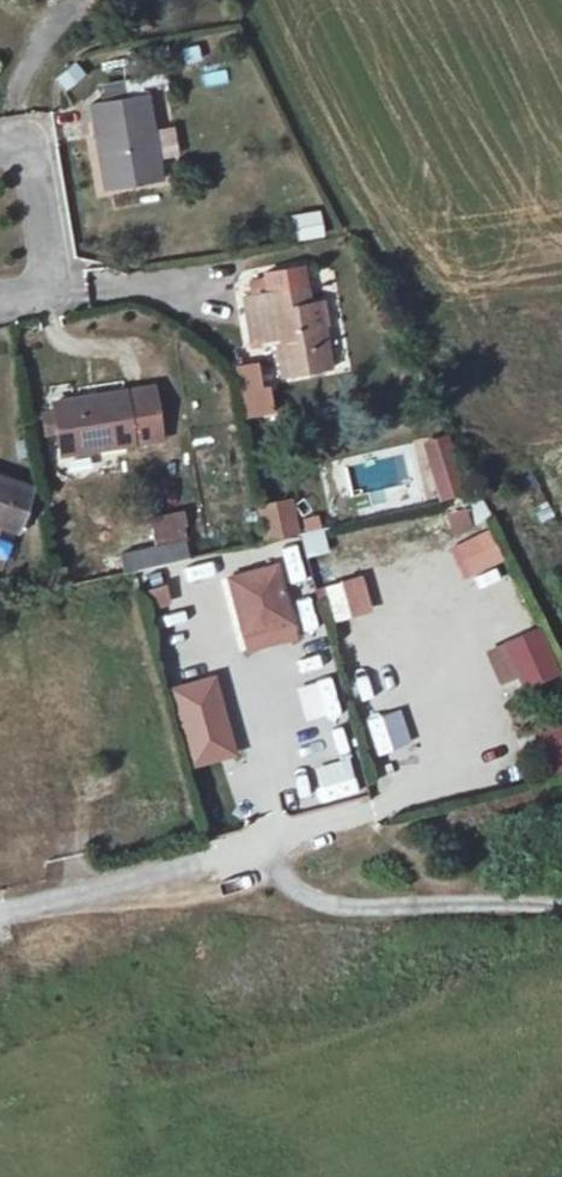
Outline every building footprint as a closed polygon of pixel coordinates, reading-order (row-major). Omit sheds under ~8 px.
[(76,63),(54,78),(64,92),(85,77),(76,63)] [(105,190),(162,180),(147,95),(91,104),(105,190)] [(296,241),(325,237),(322,211),(292,214),(296,241)] [(310,331),(306,302),(304,286),(241,300),(247,341),(271,334),(279,375),(331,363),(326,328),(310,331)] [(321,300),(306,302),(310,331),(326,328),(321,300)] [(242,419),(272,415),(265,361),(235,365),(242,419)] [(153,388),(54,403),(62,454),(161,439),(153,388)] [(451,442),(416,451),(430,504),(464,495),(451,442)] [(332,522),(358,515),(344,464),(318,472),(332,522)] [(18,531),(32,489),(0,478),(0,525),(18,531)] [(256,507),(267,544),(302,533),(290,497),(256,507)] [(445,514),(454,536),(473,528),(464,507),(445,514)] [(184,512),(152,518),(158,551),(187,545),(184,526),(186,525),(184,512)] [(318,515),(298,521),(309,558),(329,552),(318,515)] [(447,545),(464,580),(504,560),(487,525),(447,545)] [(279,568),(234,578),(246,629),(291,619),(279,568)] [(332,622),(372,611),(362,575),(322,587),(332,622)] [(155,609),(172,605),(167,583),(149,588),(155,609)] [(533,628),(501,644),(523,687),(555,671),(533,628)] [(247,821),(366,791),(334,661),(299,670),(318,744),(313,746),(314,748),(234,769),(247,821)] [(213,679),(171,691),(193,766),(234,755),(213,679)] [(390,680),(354,689),(363,727),(400,718),(390,680)]
